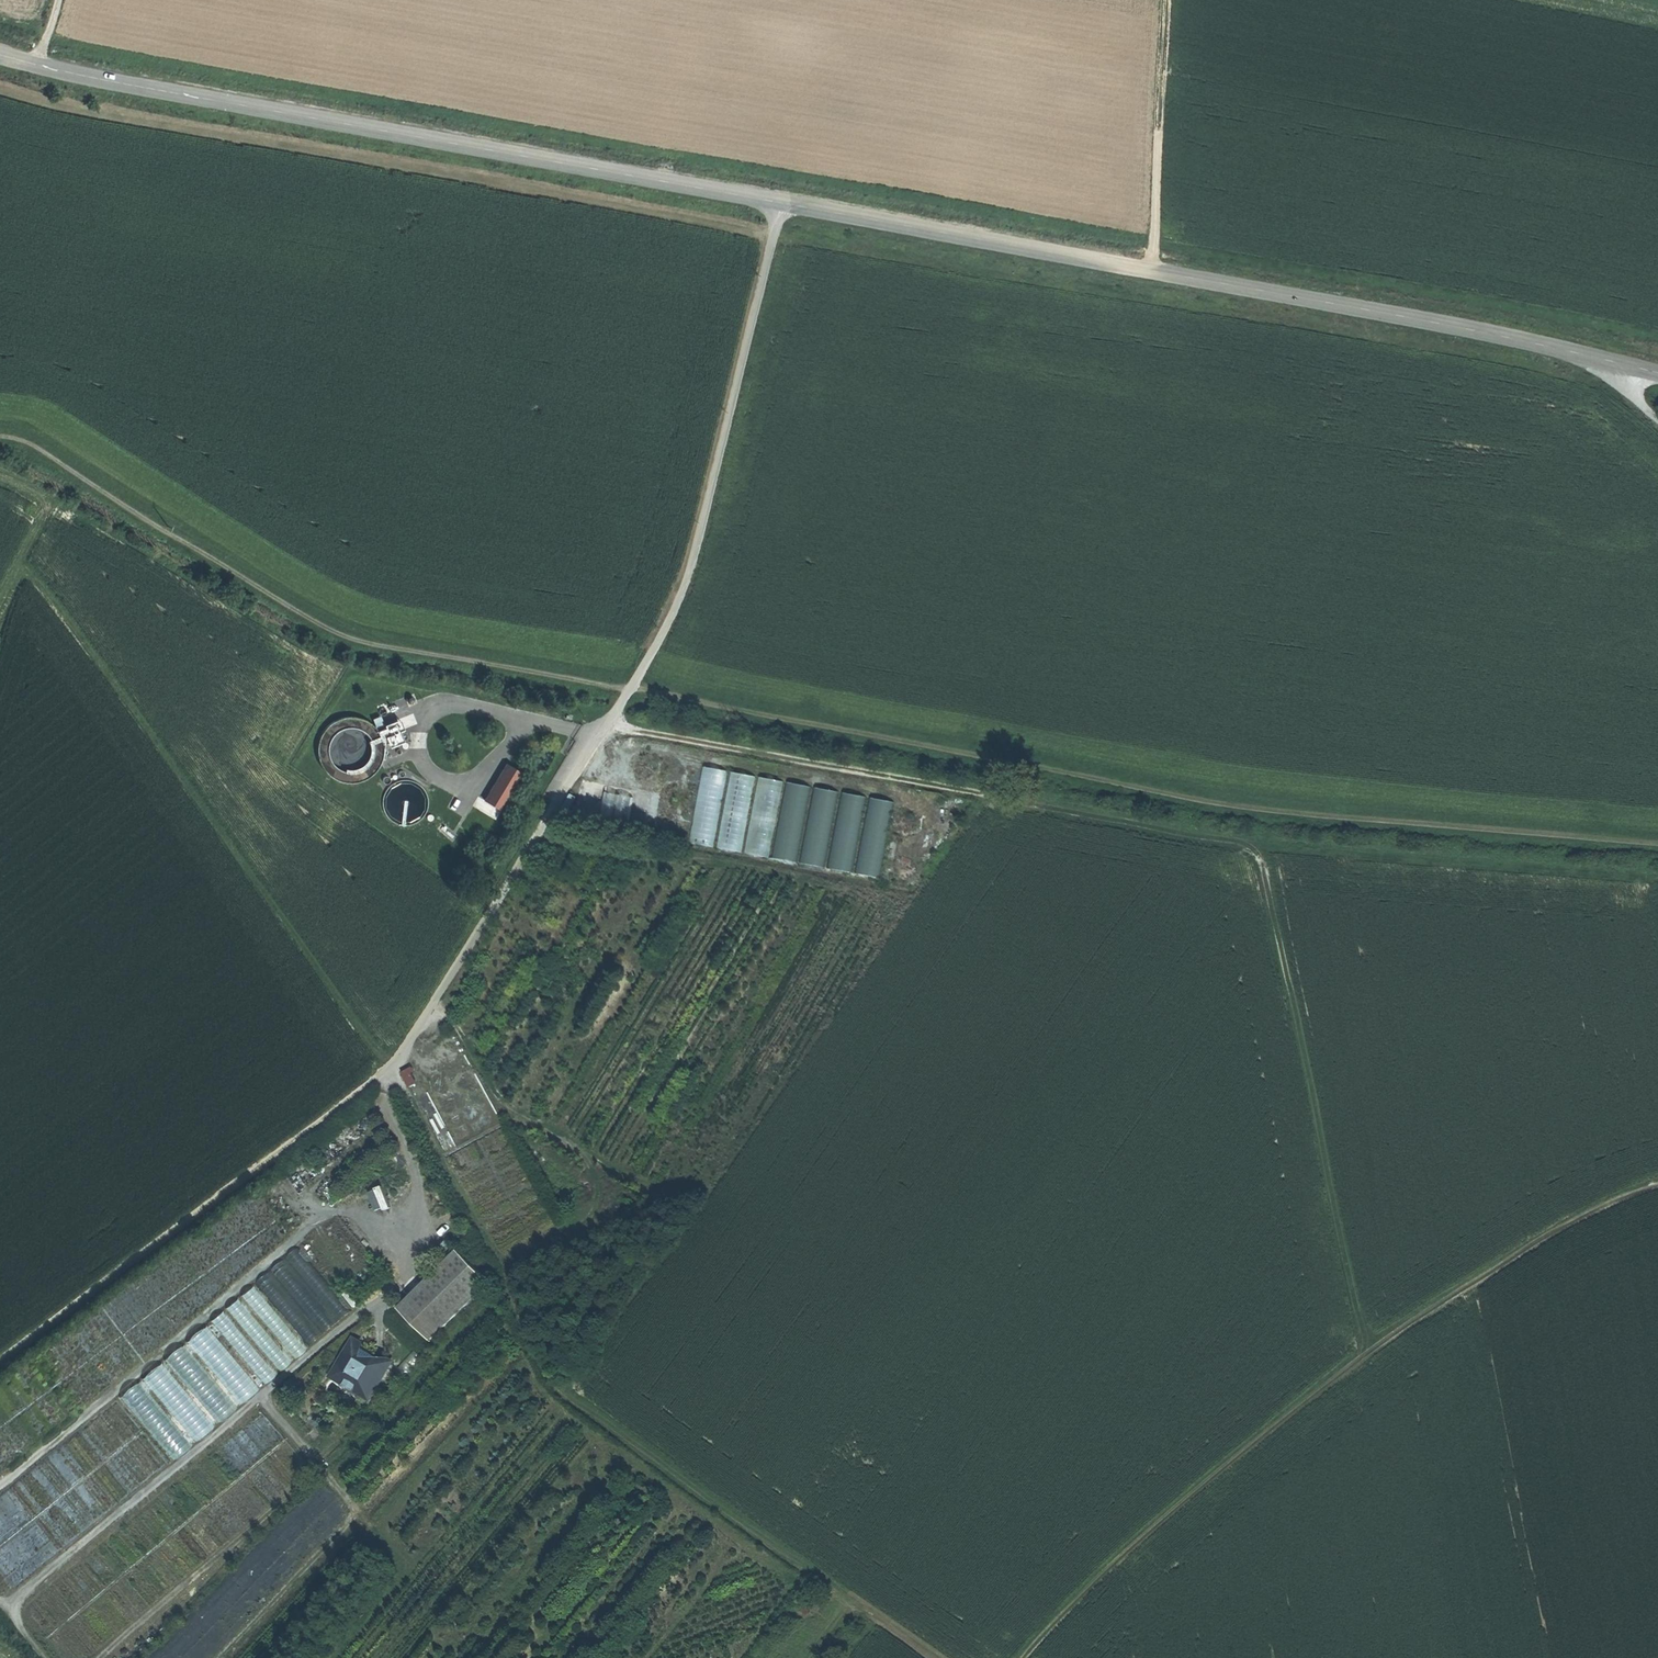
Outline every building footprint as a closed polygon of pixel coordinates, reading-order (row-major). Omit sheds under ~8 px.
[(386,708),(391,718),(382,722),(387,733),(399,728),(395,721),(413,713),(406,699),(386,708)] [(347,781),(356,781),(365,777),(373,772),(378,764),(382,755),(382,746),(380,737),(376,729),(369,722),(361,717),(351,715),(342,716),(333,719),(326,725),(320,733),(317,741),(316,751),(318,760),(323,768),(329,775),(338,779),(347,781)] [(500,806),(521,773),(507,764),(486,798),(500,806)] [(883,875),(896,799),(704,767),(691,844),(883,875)] [(384,812),(388,818),(395,822),(403,825),(410,824),(418,820),(423,815),(427,808),(427,800),(425,792),(421,786),(414,781),(406,779),(399,780),(391,783),(386,789),(382,796),(382,804),(384,812)] [(628,827),(633,798),(608,793),(603,822),(628,827)] [(409,1086),(419,1081),(411,1066),(402,1071),(409,1086)] [(262,1381),(355,1312),(304,1244),(257,1280),(258,1282),(213,1316),(262,1381)] [(460,1251),(399,1308),(431,1341),(491,1284),(460,1251)] [(167,1356),(217,1421),(256,1390),(252,1386),(256,1383),(209,1322),(186,1340),(187,1340),(167,1356)] [(372,1351),(352,1338),(329,1379),(372,1404),(395,1362),(372,1351)] [(109,1657),(117,1657),(126,1650),(122,1646),(109,1657)]
